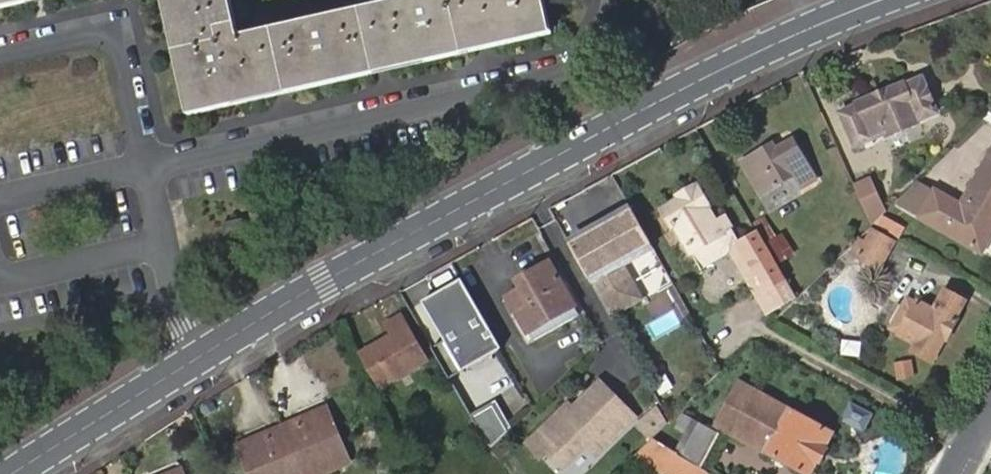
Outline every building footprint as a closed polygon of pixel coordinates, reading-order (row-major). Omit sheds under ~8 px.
[(194,105),(551,25),(545,0),(403,0),(235,37),(227,0),(171,0),(194,105)] [(939,115),(923,77),(897,88),(895,87),(862,100),(861,104),(840,113),(855,148),(880,138),(884,138),(939,115)] [(742,162),(760,195),(808,169),(791,140),(775,149),(774,144),(742,162)] [(915,215),(977,251),(990,227),(990,147),(990,146),(958,202),(932,187),(915,215)] [(854,183),(872,224),(886,209),(871,175),(854,183)] [(915,215),(932,187),(916,177),(891,201),(915,215)] [(673,226),(689,253),(691,252),(730,230),(728,227),(724,219),(715,224),(706,207),(707,207),(696,187),(678,198),(679,200),(662,210),(671,227),(673,226)] [(631,207),(623,212),(627,218),(635,213),(631,207)] [(594,237),(572,249),(606,308),(625,297),(628,287),(617,267),(619,260),(640,248),(649,250),(653,247),(635,213),(627,218),(623,212),(590,230),(594,237)] [(223,223),(227,242),(247,237),(242,219),(223,223)] [(590,230),(569,242),(572,249),(594,237),(590,230)] [(691,252),(699,266),(729,249),(764,313),(793,297),(786,284),(766,295),(739,245),(730,230),(691,252)] [(856,256),(877,269),(893,243),(872,230),(856,256)] [(765,241),(777,261),(792,252),(781,232),(765,241)] [(758,235),(739,245),(766,295),(786,284),(758,235)] [(864,243),(858,239),(850,253),(856,256),(864,243)] [(606,308),(609,313),(640,296),(623,265),(649,250),(640,248),(619,260),(617,267),(628,287),(625,297),(606,308)] [(507,296),(527,331),(576,305),(550,260),(515,279),(521,289),(507,296)] [(462,279),(423,301),(463,371),(502,348),(462,279)] [(397,291),(374,304),(392,336),(363,353),(381,383),(432,354),(397,291)] [(907,298),(889,329),(915,344),(912,350),(931,361),(962,303),(943,292),(931,312),(907,298)] [(861,343),(843,342),(843,354),(861,355),(861,343)] [(807,473),(832,431),(739,377),(714,421),(807,473)] [(560,409),(525,441),(540,457),(546,451),(562,467),(586,445),(596,455),(636,416),(600,379),(564,414),(560,409)] [(471,409),(486,437),(510,425),(496,396),(471,409)] [(659,403),(640,422),(652,435),(668,419),(659,403)] [(250,473),(323,473),(349,463),(326,409),(239,446),(250,473)] [(685,429),(674,448),(698,462),(717,427),(686,410),(677,424),(685,429)] [(668,473),(705,473),(709,468),(698,462),(674,448),(652,435),(634,453),(668,473)]
